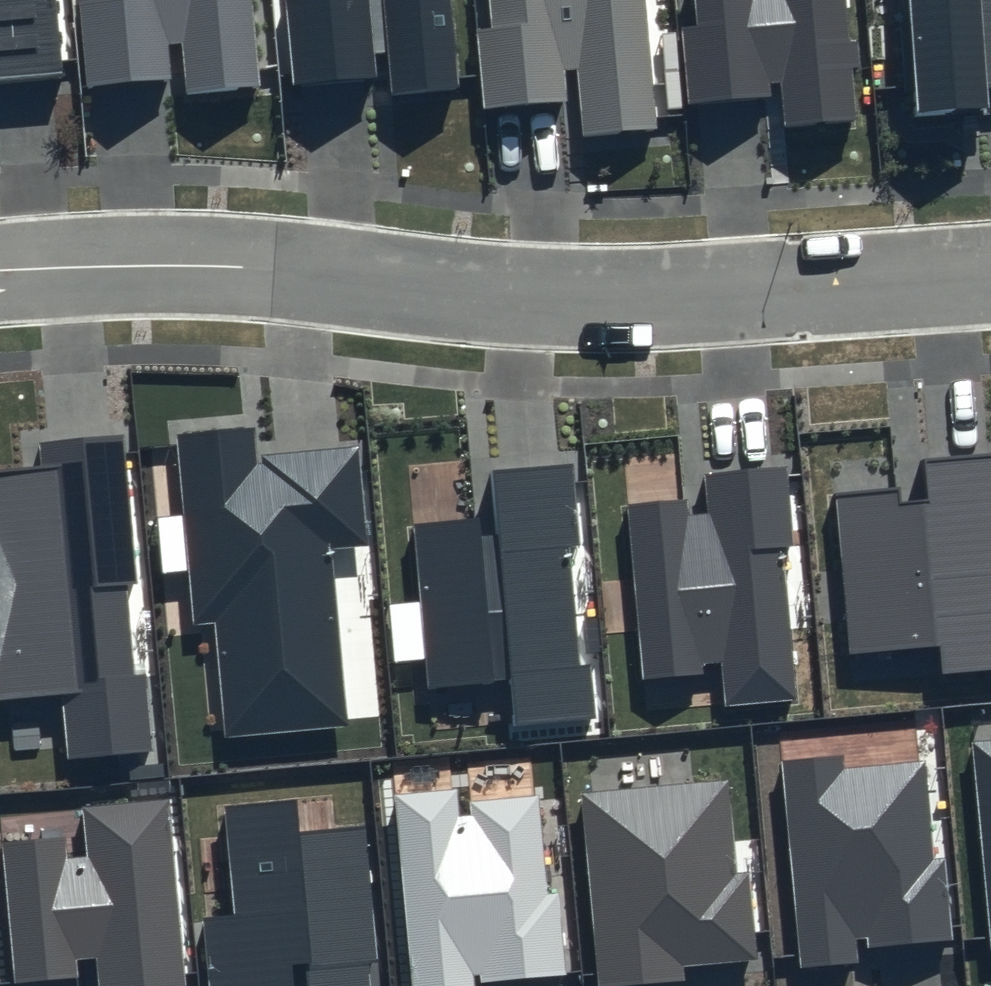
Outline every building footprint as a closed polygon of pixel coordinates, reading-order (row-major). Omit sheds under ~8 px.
[(61,79),(54,0),(0,0),(0,84),(61,79)] [(92,2),(81,3),(90,88),(171,80),(168,46),(180,45),(184,94),(262,86),(254,0),(92,0),(92,2)] [(294,86),(376,78),(374,54),(387,53),(391,96),(462,89),(453,0),(286,0),(294,86)] [(491,27),(475,29),(483,108),(568,99),(565,70),(578,68),(584,135),(658,128),(646,0),(488,0),(491,27)] [(697,25),(681,26),(689,105),(771,97),(770,83),(781,82),(786,126),(856,119),(851,66),(860,66),(857,40),(849,40),(845,0),(695,0),(697,25)] [(917,116),(990,111),(988,87),(990,87),(990,0),(908,0),(917,116)] [(256,425),(176,433),(194,623),(215,622),(226,738),(347,726),(330,549),(369,546),(360,446),(259,456),(256,425)] [(40,445),(42,467),(0,471),(0,699),(61,694),(67,760),(154,751),(147,675),(135,676),(127,586),(135,586),(121,437),(40,445)] [(836,496),(851,653),(939,645),(942,675),(990,670),(990,454),(926,460),(930,502),(898,505),(897,490),(836,496)] [(572,463),(490,471),(496,538),(478,540),(476,518),(416,524),(432,684),(510,677),(515,723),(596,715),(591,663),(581,664),(569,547),(580,546),(572,463)] [(685,500),(627,506),(643,678),(703,672),(702,663),(722,661),(726,705),(793,699),(779,549),(795,548),(787,465),(702,473),(706,513),(686,515),(685,500)] [(973,743),(990,948),(990,741),(973,743)] [(843,755),(779,762),(801,968),(858,962),(856,938),(868,936),(869,948),(953,940),(945,859),(932,860),(922,762),(844,770),(843,755)] [(581,794),(600,985),(611,985),(684,979),(683,965),(757,958),(748,872),(738,874),(729,779),(581,794)] [(395,797),(414,985),(472,985),(471,974),(479,974),(480,984),(569,976),(561,892),(549,894),(539,795),(470,802),(472,816),(458,818),(455,791),(395,797)] [(0,840),(14,983),(78,977),(76,960),(95,958),(97,985),(186,985),(169,800),(82,808),(87,858),(66,860),(64,834),(0,840)] [(224,808),(234,913),(201,916),(208,985),(370,985),(368,964),(379,963),(366,827),(299,833),(296,801),(224,808)]
